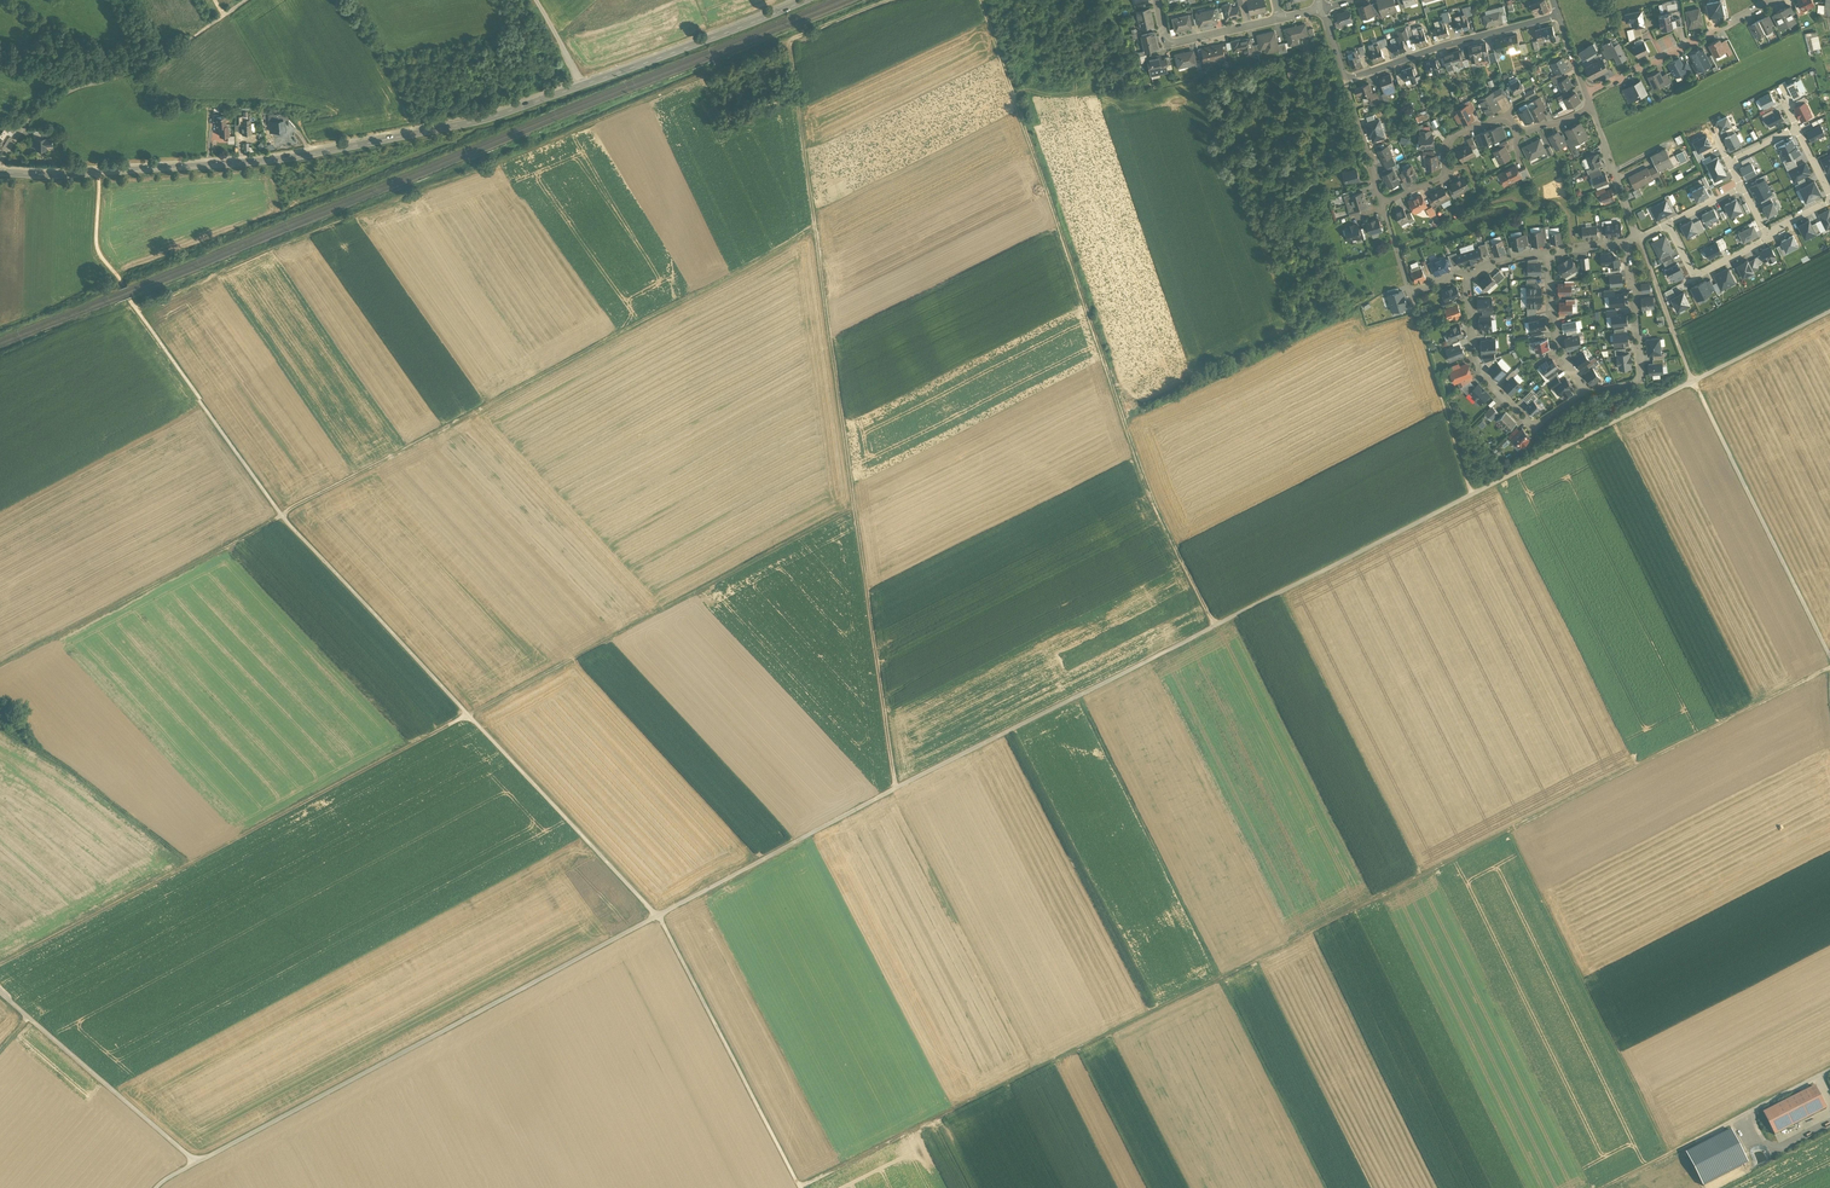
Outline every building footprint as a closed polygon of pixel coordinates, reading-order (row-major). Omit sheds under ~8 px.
[(1247,2),(1248,4),(1250,14),(1266,11),(1264,0),(1254,0),(1248,1),(1247,2)] [(1377,0),(1378,3),(1381,13),(1382,13),(1390,11),(1391,13),(1397,11),(1394,0),(1378,0),(1377,0)] [(1400,8),(1406,7),(1405,5),(1403,0),(1398,0),(1400,8)] [(1536,2),(1538,5),(1540,11),(1548,8),(1545,0),(1542,0),(1536,2)] [(1711,17),(1726,14),(1724,5),(1723,0),(1722,0),(1721,0),(1708,3),(1711,17)] [(1800,3),(1804,11),(1815,5),(1812,0),(1798,0),(1800,3)] [(1369,3),(1366,4),(1366,5),(1359,7),(1363,19),(1373,15),(1370,5),(1369,3)] [(1381,13),(1378,3),(1375,4),(1378,14),(1379,18),(1383,17),(1382,13),(1381,13)] [(1800,3),(1795,6),(1798,16),(1803,15),(1801,12),(1804,11),(1800,3)] [(1228,5),(1222,6),(1226,20),(1241,17),(1239,7),(1230,9),(1228,5)] [(1470,6),(1462,8),(1464,15),(1465,14),(1465,17),(1472,15),(1470,6)] [(1787,8),(1776,13),(1776,14),(1773,15),(1780,29),(1796,22),(1792,14),(1794,13),(1791,7),(1788,8),(1787,8)] [(1214,9),(1196,14),(1199,27),(1209,24),(1208,23),(1217,20),(1214,9)] [(1699,9),(1690,11),(1690,15),(1687,16),(1688,20),(1690,27),(1690,28),(1703,25),(1699,9)] [(1349,11),(1338,15),(1339,21),(1340,24),(1341,24),(1346,22),(1346,23),(1352,22),(1349,11)] [(1500,11),(1483,15),(1486,26),(1502,22),(1501,15),(1500,11)] [(1642,11),(1625,15),(1626,21),(1634,19),(1636,29),(1641,28),(1645,27),(1642,11)] [(1448,12),(1442,14),(1443,18),(1445,17),(1447,22),(1451,21),(1448,12)] [(1145,15),(1139,17),(1137,18),(1140,29),(1153,26),(1151,14),(1145,15)] [(1670,14),(1659,16),(1662,30),(1662,31),(1667,31),(1667,29),(1674,28),(1674,27),(1672,19),(1671,20),(1670,14)] [(1189,15),(1172,19),(1175,32),(1192,29),(1191,26),(1189,15)] [(1681,18),(1672,19),(1674,27),(1682,26),(1681,18)] [(1766,18),(1759,21),(1765,34),(1772,30),(1770,26),(1766,18)] [(1462,20),(1456,22),(1459,32),(1469,28),(1466,19),(1462,20)] [(1759,21),(1752,25),(1756,33),(1758,37),(1765,34),(1759,21)] [(1305,25),(1286,29),(1290,46),(1296,45),(1294,38),(1308,35),(1305,25)] [(1441,27),(1436,28),(1439,38),(1449,35),(1446,25),(1445,25),(1441,27)] [(1552,26),(1542,29),(1545,39),(1550,37),(1555,36),(1552,26)] [(1406,28),(1396,30),(1399,37),(1400,37),(1401,41),(1403,40),(1403,39),(1409,38),(1407,32),(1406,28)] [(1636,29),(1633,29),(1635,39),(1643,35),(1641,28),(1636,29)] [(1412,29),(1407,32),(1409,38),(1410,41),(1415,39),(1414,36),(1415,36),(1412,29)] [(1542,29),(1535,30),(1538,41),(1545,39),(1542,29)] [(1808,51),(1820,48),(1816,31),(1804,34),(1808,51)] [(1275,32),(1258,36),(1260,44),(1261,50),(1267,48),(1267,47),(1271,46),(1273,52),(1279,51),(1279,50),(1278,45),(1275,32)] [(1415,36),(1414,36),(1415,39),(1418,46),(1428,42),(1426,39),(1425,36),(1424,32),(1424,33),(1419,34),(1415,36)] [(1142,36),(1141,36),(1142,38),(1144,45),(1144,44),(1146,51),(1145,51),(1145,52),(1159,49),(1155,33),(1142,36)] [(1517,35),(1507,37),(1509,48),(1515,47),(1519,45),(1520,45),(1519,45),(1517,35)] [(1507,37),(1495,40),(1497,47),(1498,51),(1502,50),(1502,52),(1506,51),(1505,50),(1510,49),(1509,48),(1507,37)] [(1251,38),(1240,41),(1240,40),(1231,42),(1233,49),(1234,53),(1245,50),(1246,57),(1255,55),(1253,46),(1251,38)] [(1385,39),(1377,42),(1378,45),(1380,49),(1388,46),(1385,39)] [(1719,40),(1709,45),(1715,56),(1719,54),(1724,52),(1725,51),(1721,43),(1719,40)] [(1392,44),(1391,44),(1395,54),(1405,51),(1401,41),(1397,42),(1392,44)] [(1614,46),(1611,41),(1610,41),(1609,41),(1609,42),(1603,45),(1606,50),(1609,56),(1614,54),(1618,63),(1626,59),(1619,44),(1614,46)] [(1731,53),(1725,41),(1721,43),(1725,51),(1724,52),(1727,56),(1731,53)] [(1636,47),(1634,48),(1638,58),(1649,52),(1644,42),(1644,43),(1636,47)] [(1285,43),(1278,45),(1279,50),(1279,51),(1280,54),(1287,53),(1285,43)] [(1486,43),(1468,47),(1472,62),(1479,61),(1485,59),(1489,58),(1488,54),(1489,54),(1486,43)] [(1525,43),(1519,45),(1520,45),(1519,45),(1520,50),(1521,53),(1527,52),(1525,43)] [(1222,44),(1212,47),(1215,60),(1218,59),(1218,61),(1226,59),(1224,52),(1222,44)] [(1378,45),(1374,46),(1374,44),(1368,46),(1374,62),(1384,59),(1380,49),(1378,45)] [(1579,52),(1583,59),(1585,57),(1595,52),(1597,50),(1594,44),(1579,52)] [(1212,47),(1201,49),(1203,56),(1205,64),(1213,62),(1212,61),(1215,60),(1212,47)] [(1698,49),(1690,53),(1695,63),(1699,70),(1711,64),(1707,57),(1703,49),(1699,51),(1698,49)] [(1458,51),(1443,56),(1449,73),(1455,71),(1454,69),(1463,65),(1461,61),(1462,61),(1461,59),(1463,58),(1462,52),(1459,53),(1458,51)] [(1193,52),(1181,55),(1181,54),(1175,56),(1178,69),(1196,65),(1195,62),(1193,52)] [(1597,55),(1595,52),(1585,57),(1587,61),(1597,55)] [(1495,53),(1489,54),(1488,54),(1489,58),(1490,64),(1497,61),(1496,58),(1495,53)] [(1354,57),(1349,59),(1352,69),(1362,65),(1358,55),(1354,57)] [(1160,56),(1147,59),(1150,74),(1167,71),(1166,67),(1165,62),(1164,62),(1162,63),(1160,56)] [(1562,58),(1559,60),(1558,59),(1555,60),(1556,62),(1552,64),(1557,74),(1560,73),(1568,69),(1562,58)] [(1679,59),(1669,64),(1675,77),(1680,75),(1681,76),(1683,76),(1684,75),(1685,73),(1686,72),(1682,63),(1679,59)] [(1434,60),(1425,63),(1428,73),(1434,71),(1438,69),(1434,60)] [(1602,60),(1586,68),(1592,79),(1608,71),(1608,70),(1604,63),(1602,60)] [(1686,61),(1682,63),(1686,72),(1691,69),(1689,66),(1686,61)] [(1695,63),(1689,66),(1691,69),(1693,73),(1699,70),(1695,63)] [(1411,67),(1401,71),(1402,73),(1405,81),(1410,79),(1415,78),(1415,77),(1414,75),(1412,70),(1411,67)] [(1295,71),(1288,74),(1290,80),(1297,78),(1295,71)] [(1660,72),(1649,77),(1655,89),(1665,84),(1666,84),(1662,77),(1660,72)] [(1402,73),(1396,75),(1399,85),(1406,83),(1405,81),(1402,73)] [(1672,83),(1667,74),(1662,77),(1666,84),(1665,84),(1666,86),(1672,83)] [(1390,75),(1380,79),(1385,94),(1395,90),(1390,75)] [(1563,79),(1557,82),(1562,91),(1572,85),(1567,77),(1563,79)] [(1519,80),(1510,85),(1515,94),(1524,89),(1522,87),(1524,87),(1522,83),(1521,84),(1519,80)] [(1640,81),(1629,87),(1629,89),(1634,97),(1638,95),(1639,95),(1640,95),(1641,97),(1647,94),(1640,81)] [(1787,85),(1790,91),(1794,98),(1802,94),(1795,81),(1787,85)] [(1779,85),(1784,95),(1790,91),(1787,85),(1785,82),(1779,85)] [(1369,84),(1359,88),(1361,95),(1363,98),(1368,96),(1373,94),(1369,84)] [(1502,88),(1493,92),(1497,100),(1506,96),(1502,88)] [(1526,98),(1536,93),(1534,89),(1524,93),(1526,98)] [(1629,89),(1625,91),(1629,100),(1634,97),(1629,89)] [(1493,92),(1480,99),(1487,114),(1500,107),(1497,100),(1493,92)] [(1567,92),(1557,97),(1560,102),(1564,100),(1564,99),(1569,97),(1567,92)] [(1569,97),(1564,99),(1564,100),(1568,108),(1580,102),(1576,93),(1569,97)] [(1385,94),(1379,96),(1381,103),(1388,100),(1387,95),(1386,96),(1385,94)] [(1764,108),(1775,102),(1770,94),(1760,99),(1764,108)] [(1540,97),(1534,100),(1537,106),(1539,105),(1542,110),(1545,108),(1540,97)] [(1804,97),(1796,102),(1798,105),(1805,102),(1806,101),(1804,97)] [(1471,100),(1465,103),(1467,106),(1467,105),(1469,110),(1474,107),(1471,100)] [(1564,100),(1560,102),(1564,109),(1564,110),(1568,108),(1564,100)] [(1812,115),(1805,102),(1798,105),(1794,107),(1801,121),(1812,115)] [(1467,106),(1457,111),(1463,124),(1473,118),(1469,110),(1467,105),(1467,106)] [(1537,106),(1530,110),(1534,118),(1535,120),(1545,116),(1542,110),(1539,105),(1537,106)] [(1525,123),(1534,118),(1530,110),(1528,106),(1519,111),(1525,123)] [(1774,113),(1766,117),(1770,127),(1784,120),(1779,110),(1774,113)] [(1416,113),(1417,122),(1429,119),(1428,111),(1416,113)] [(218,117),(216,117),(216,123),(217,126),(219,126),(219,136),(230,135),(229,125),(226,125),(225,116),(218,117)] [(1727,117),(1717,122),(1721,130),(1731,125),(1727,117)] [(1437,118),(1432,121),(1435,127),(1440,125),(1437,118)] [(1370,136),(1372,142),(1385,138),(1380,119),(1375,121),(1369,123),(1365,124),(1368,137),(1370,136)] [(283,121),(274,122),(274,132),(284,131),(283,121)] [(1580,123),(1575,126),(1573,126),(1572,126),(1571,128),(1566,131),(1570,138),(1573,144),(1583,138),(1587,136),(1580,123)] [(12,128),(8,125),(7,127),(4,124),(1,129),(4,131),(0,137),(0,141),(2,142),(12,128)] [(246,125),(241,125),(242,134),(252,134),(251,124),(246,125)] [(1820,125),(1807,132),(1811,141),(1825,134),(1820,125)] [(1497,127),(1489,130),(1493,141),(1501,138),(1498,128),(1497,127)] [(5,151),(9,144),(7,143),(16,131),(12,128),(2,142),(0,141),(0,148),(5,151)] [(1489,130),(1479,134),(1479,135),(1483,145),(1493,141),(1489,130)] [(1754,130),(1750,132),(1754,140),(1758,138),(1754,130)] [(1558,132),(1549,137),(1555,146),(1557,145),(1559,148),(1565,145),(1560,136),(1558,132)] [(1725,138),(1730,149),(1741,144),(1735,133),(1729,136),(1725,138)] [(1421,137),(1419,137),(1420,144),(1422,143),(1423,148),(1434,147),(1434,142),(1433,142),(1433,136),(1433,135),(1432,136),(1421,137)] [(1479,135),(1475,136),(1479,147),(1483,145),(1479,135)] [(1675,138),(1678,145),(1684,142),(1680,135),(1675,138)] [(1698,137),(1694,140),(1694,141),(1694,142),(1697,149),(1699,151),(1701,150),(1711,145),(1706,135),(1699,139),(1698,137)] [(1472,137),(1467,140),(1470,145),(1472,149),(1476,146),(1472,137)] [(40,138),(36,139),(36,145),(36,150),(46,149),(46,145),(46,138),(40,138)] [(1574,143),(1573,144),(1570,138),(1566,140),(1568,143),(1571,150),(1576,148),(1574,143)] [(1583,138),(1574,143),(1576,148),(1579,146),(1579,145),(1585,142),(1583,138)] [(1506,140),(1499,144),(1501,148),(1505,146),(1508,144),(1506,140)] [(1540,140),(1529,146),(1529,145),(1523,147),(1529,159),(1537,155),(1537,156),(1546,151),(1545,149),(1540,140)] [(1778,147),(1782,154),(1796,147),(1792,140),(1785,143),(1778,147)] [(1470,145),(1458,151),(1463,161),(1475,155),(1472,149),(1470,145)] [(1387,146),(1377,151),(1382,161),(1392,156),(1387,146)] [(1501,148),(1493,152),(1499,164),(1511,158),(1505,146),(1501,148)] [(1550,146),(1545,149),(1546,151),(1548,156),(1554,153),(1550,146)] [(1782,154),(1785,160),(1786,161),(1793,157),(1800,153),(1797,146),(1796,147),(1782,154)] [(1665,149),(1652,156),(1657,166),(1659,170),(1660,170),(1667,166),(1668,167),(1669,166),(1671,169),(1674,167),(1665,149)] [(1699,151),(1697,149),(1693,151),(1698,161),(1704,157),(1701,150),(1699,151)] [(1687,160),(1683,152),(1677,155),(1681,163),(1687,160)] [(1597,154),(1587,158),(1591,168),(1591,169),(1599,166),(1601,165),(1600,162),(1601,161),(1599,157),(1598,157),(1597,154)] [(1821,160),(1827,172),(1829,170),(1829,155),(1821,160)] [(1434,156),(1425,157),(1426,165),(1428,164),(1429,169),(1438,168),(1437,156),(1434,156)] [(1706,163),(1711,171),(1722,166),(1718,157),(1712,160),(1706,163)] [(1742,162),(1744,167),(1751,163),(1753,162),(1751,157),(1742,162)] [(1795,160),(1793,157),(1786,161),(1785,160),(1783,161),(1785,165),(1794,160),(1795,160)] [(1393,158),(1383,163),(1386,169),(1392,167),(1396,164),(1393,158)] [(1794,160),(1785,165),(1789,172),(1791,171),(1790,170),(1798,166),(1794,160)] [(1745,178),(1756,173),(1751,163),(1744,167),(1740,168),(1745,178)] [(1790,170),(1791,171),(1796,181),(1797,180),(1804,177),(1811,173),(1805,163),(1798,166),(1790,170)] [(1411,166),(1402,171),(1403,173),(1407,181),(1408,182),(1417,177),(1411,166)] [(1516,166),(1512,168),(1500,174),(1503,179),(1502,181),(1504,185),(1506,185),(1513,182),(1512,180),(1521,176),(1519,171),(1516,166)] [(1599,166),(1591,169),(1591,168),(1587,169),(1589,174),(1590,174),(1590,173),(1600,170),(1599,166)] [(1648,168),(1629,177),(1635,189),(1654,180),(1653,177),(1661,173),(1660,170),(1659,170),(1657,166),(1649,170),(1648,168)] [(1711,171),(1715,180),(1721,177),(1727,174),(1722,166),(1711,171)] [(1386,169),(1382,172),(1384,175),(1393,171),(1394,171),(1392,167),(1386,169)] [(1526,167),(1519,171),(1521,176),(1523,181),(1531,177),(1526,167)] [(1359,180),(1356,170),(1346,173),(1349,183),(1359,180)] [(1600,170),(1590,173),(1590,174),(1592,178),(1593,177),(1602,174),(1600,170)] [(1384,175),(1383,176),(1389,188),(1399,183),(1393,171),(1384,175)] [(1602,174),(1593,177),(1596,187),(1608,182),(1605,173),(1602,174)] [(1766,175),(1756,180),(1757,183),(1765,180),(1767,179),(1766,175)] [(1710,187),(1705,177),(1701,178),(1706,188),(1710,187)] [(1464,178),(1451,184),(1453,187),(1456,194),(1457,194),(1469,187),(1464,178)] [(1753,194),(1768,186),(1765,180),(1757,183),(1750,187),(1753,194)] [(1805,180),(1799,183),(1795,185),(1797,190),(1800,189),(1799,189),(1807,185),(1805,180)] [(1799,189),(1800,189),(1803,195),(1818,187),(1814,181),(1807,185),(1799,189)] [(1697,201),(1708,195),(1704,186),(1692,191),(1697,201)] [(1764,197),(1772,193),(1768,186),(1753,194),(1757,200),(1764,197)] [(1456,194),(1453,187),(1449,189),(1453,198),(1458,196),(1457,194),(1456,194)] [(1818,187),(1803,195),(1806,201),(1813,197),(1821,194),(1818,187)] [(1443,188),(1432,194),(1433,197),(1437,205),(1449,199),(1443,188)] [(1640,188),(1633,192),(1636,198),(1643,195),(1640,188)] [(1606,191),(1601,193),(1602,196),(1600,197),(1601,200),(1603,199),(1605,203),(1615,199),(1611,189),(1606,191)] [(1353,190),(1343,193),(1345,198),(1350,196),(1355,194),(1353,190)] [(1355,194),(1350,196),(1352,203),(1365,199),(1363,192),(1355,194)] [(1771,198),(1776,195),(1774,192),(1772,193),(1764,197),(1766,200),(1771,198)] [(1673,205),(1668,195),(1665,197),(1666,200),(1670,207),(1673,205)] [(1421,196),(1409,202),(1414,212),(1419,209),(1420,210),(1427,207),(1421,196)] [(1433,197),(1428,199),(1432,206),(1432,207),(1437,205),(1433,197)] [(1806,201),(1804,202),(1806,206),(1815,201),(1813,197),(1806,201)] [(1764,207),(1773,202),(1771,198),(1766,200),(1761,203),(1764,207)] [(1365,199),(1352,203),(1354,210),(1359,208),(1367,206),(1365,199)] [(1742,210),(1736,199),(1725,205),(1731,216),(1742,210)] [(1672,212),(1670,207),(1666,200),(1651,208),(1656,220),(1672,212)] [(1778,212),(1773,202),(1764,207),(1768,216),(1778,212)] [(1751,212),(1746,203),(1742,204),(1747,214),(1751,212)] [(1432,206),(1425,209),(1430,218),(1436,215),(1432,207),(1432,206)] [(1406,215),(1403,209),(1395,213),(1400,224),(1404,222),(1404,223),(1409,221),(1406,215)] [(1718,218),(1714,209),(1702,215),(1707,224),(1718,218)] [(1819,215),(1821,219),(1826,229),(1827,229),(1829,228),(1829,211),(1829,210),(1819,215)] [(1411,213),(1406,215),(1409,221),(1410,223),(1415,221),(1411,213)] [(1805,239),(1816,233),(1812,224),(1809,219),(1798,225),(1805,239)] [(1816,222),(1821,232),(1826,229),(1821,219),(1816,222)] [(1379,220),(1375,221),(1374,220),(1372,221),(1372,222),(1368,223),(1367,223),(1370,231),(1370,234),(1378,231),(1380,232),(1382,232),(1383,230),(1382,227),(1381,226),(1379,220)] [(1692,233),(1697,231),(1693,223),(1692,220),(1682,226),(1684,231),(1683,231),(1687,238),(1693,235),(1692,233)] [(1704,229),(1700,220),(1693,223),(1697,231),(1698,233),(1704,229)] [(1757,231),(1760,229),(1755,220),(1751,222),(1753,226),(1754,225),(1757,231)] [(1817,234),(1821,232),(1816,222),(1812,224),(1816,233),(1817,234)] [(1606,224),(1605,224),(1606,232),(1607,236),(1622,235),(1621,229),(1622,229),(1623,228),(1622,226),(1621,225),(1620,225),(1620,223),(1606,224)] [(1354,226),(1353,224),(1349,226),(1349,227),(1345,228),(1349,241),(1350,241),(1351,243),(1352,243),(1356,242),(1356,241),(1356,239),(1361,238),(1361,237),(1359,229),(1358,225),(1354,226)] [(1754,225),(1753,226),(1738,233),(1744,244),(1759,236),(1757,231),(1754,225)] [(1597,226),(1582,228),(1583,239),(1598,237),(1597,226)] [(1542,231),(1531,232),(1532,246),(1544,244),(1543,238),(1542,231)] [(1561,232),(1550,233),(1550,237),(1551,243),(1562,242),(1561,232)] [(1798,245),(1793,235),(1782,241),(1786,250),(1798,245)] [(1523,236),(1511,238),(1513,250),(1525,247),(1524,245),(1523,236)] [(1653,243),(1660,258),(1670,253),(1673,251),(1666,236),(1653,243)] [(1717,243),(1721,251),(1728,248),(1723,238),(1716,241),(1717,243)] [(1491,239),(1485,241),(1485,244),(1488,252),(1493,250),(1491,244),(1492,244),(1491,239)] [(1492,244),(1491,244),(1493,250),(1495,255),(1505,252),(1502,241),(1492,244)] [(1705,250),(1709,259),(1722,252),(1721,251),(1717,243),(1705,250)] [(1485,244),(1478,246),(1479,249),(1480,249),(1482,257),(1489,255),(1488,252),(1485,244)] [(1788,253),(1786,250),(1783,244),(1777,247),(1782,256),(1788,253)] [(1771,246),(1760,252),(1761,255),(1765,261),(1769,259),(1770,261),(1777,258),(1771,246)] [(1474,249),(1468,251),(1471,263),(1477,261),(1476,260),(1482,258),(1482,257),(1480,249),(1479,249),(1475,250),(1474,249)] [(1468,251),(1461,253),(1462,254),(1457,256),(1459,264),(1459,265),(1466,263),(1466,264),(1471,263),(1468,251)] [(1456,253),(1448,255),(1449,259),(1452,265),(1452,266),(1459,264),(1457,256),(1456,253)] [(1612,253),(1601,254),(1602,266),(1609,265),(1620,264),(1620,259),(1612,253)] [(1660,258),(1662,262),(1663,262),(1672,257),(1670,253),(1660,258)] [(1758,265),(1765,261),(1761,255),(1755,258),(1758,265)] [(1444,256),(1430,262),(1431,263),(1434,272),(1435,276),(1450,270),(1448,267),(1446,260),(1444,256)] [(1676,264),(1672,257),(1663,262),(1666,268),(1676,264)] [(1571,258),(1567,260),(1562,263),(1558,266),(1560,269),(1559,269),(1559,271),(1560,273),(1562,273),(1564,277),(1577,269),(1571,258)] [(1589,258),(1581,259),(1582,269),(1590,268),(1589,258)] [(1758,265),(1755,258),(1749,261),(1754,271),(1760,268),(1758,265)] [(1754,271),(1749,261),(1748,259),(1737,265),(1743,277),(1754,272),(1754,271)] [(1677,263),(1676,264),(1666,268),(1669,273),(1668,273),(1672,279),(1675,278),(1676,281),(1684,277),(1683,273),(1684,273),(1680,266),(1679,267),(1677,263)] [(1427,264),(1422,265),(1426,276),(1431,274),(1427,264)] [(1538,264),(1528,264),(1528,274),(1541,274),(1541,264),(1538,264)] [(1620,264),(1609,265),(1610,272),(1615,271),(1621,271),(1620,264)] [(1422,268),(1412,272),(1416,282),(1419,281),(1419,282),(1423,280),(1426,278),(1422,268)] [(1714,275),(1717,282),(1721,290),(1736,283),(1729,268),(1714,275)] [(1499,271),(1492,278),(1496,282),(1497,284),(1505,277),(1499,271)] [(1615,275),(1610,275),(1610,276),(1611,286),(1623,285),(1622,274),(1615,275)] [(1489,275),(1480,283),(1487,290),(1496,282),(1492,278),(1489,275)] [(1535,279),(1527,280),(1527,288),(1535,288),(1535,279)] [(1711,291),(1715,289),(1713,284),(1710,279),(1706,282),(1711,291)] [(1711,291),(1706,282),(1706,281),(1691,288),(1697,300),(1712,293),(1711,291)] [(1717,282),(1713,284),(1715,289),(1718,294),(1722,292),(1721,290),(1717,282)] [(1565,285),(1558,285),(1559,295),(1571,295),(1571,285),(1571,284),(1565,285)] [(1649,284),(1641,285),(1642,292),(1650,292),(1649,284)] [(1456,286),(1447,290),(1446,289),(1443,290),(1442,292),(1443,294),(1445,295),(1447,299),(1447,301),(1452,299),(1460,296),(1456,286)] [(1527,288),(1527,297),(1541,297),(1541,287),(1535,288),(1527,288)] [(1672,289),(1665,292),(1668,299),(1675,295),(1672,289)] [(1407,308),(1402,291),(1399,292),(1388,295),(1393,312),(1394,312),(1404,309),(1407,308)] [(1684,292),(1671,298),(1678,311),(1690,305),(1684,292)] [(1615,295),(1609,296),(1610,306),(1625,305),(1624,294),(1615,295)] [(1541,297),(1527,297),(1527,306),(1536,306),(1541,306),(1541,297)] [(1653,297),(1641,298),(1642,309),(1654,308),(1653,297)] [(1492,299),(1477,300),(1478,311),(1483,310),(1493,310),(1492,299)] [(1566,303),(1559,304),(1560,314),(1573,313),(1572,303),(1566,303)] [(1447,309),(1445,310),(1449,320),(1453,318),(1453,319),(1460,317),(1459,316),(1461,315),(1458,305),(1457,305),(1447,309)] [(1617,315),(1612,315),(1612,316),(1613,326),(1627,325),(1626,314),(1617,315)] [(1480,320),(1479,320),(1480,332),(1492,331),(1491,319),(1480,320)] [(1538,320),(1529,321),(1531,332),(1540,330),(1546,329),(1543,319),(1538,320)] [(1576,321),(1562,324),(1564,332),(1566,331),(1577,329),(1578,329),(1576,321)] [(1456,326),(1452,328),(1448,329),(1450,333),(1448,334),(1450,340),(1456,338),(1463,335),(1459,325),(1456,326)] [(1615,334),(1614,334),(1614,342),(1616,342),(1617,346),(1628,345),(1628,340),(1627,337),(1628,337),(1627,337),(1627,333),(1626,333),(1615,334)] [(1502,351),(1508,351),(1509,335),(1500,335),(1500,345),(1502,346),(1502,351)] [(1573,337),(1565,339),(1567,350),(1573,349),(1573,347),(1578,346),(1577,345),(1581,344),(1579,336),(1573,337)] [(1661,338),(1646,339),(1648,355),(1663,354),(1661,338)] [(1545,339),(1533,342),(1536,352),(1550,349),(1548,339),(1545,339)] [(1488,340),(1486,340),(1485,341),(1482,342),(1482,346),(1481,347),(1481,348),(1482,349),(1483,354),(1494,353),(1496,352),(1495,340),(1489,341),(1488,340)] [(1454,347),(1446,350),(1448,356),(1450,356),(1452,361),(1465,356),(1463,350),(1462,350),(1461,348),(1460,345),(1454,347)] [(1494,353),(1483,354),(1484,359),(1485,362),(1495,359),(1494,353)] [(1586,364),(1590,361),(1583,353),(1574,360),(1580,369),(1586,364)] [(1626,354),(1618,355),(1618,358),(1617,359),(1618,366),(1619,366),(1620,369),(1631,368),(1630,364),(1632,364),(1631,357),(1629,357),(1629,354),(1626,354)] [(1588,367),(1597,361),(1595,358),(1590,361),(1586,364),(1588,367)] [(1485,362),(1491,368),(1497,362),(1498,362),(1495,359),(1485,362)] [(1540,367),(1548,378),(1557,371),(1559,369),(1553,360),(1549,363),(1547,361),(1540,367)] [(1588,367),(1590,370),(1593,368),(1599,363),(1597,361),(1588,367)] [(1489,370),(1498,380),(1507,372),(1497,362),(1491,368),(1489,370)] [(1663,363),(1648,364),(1649,374),(1664,373),(1663,363)] [(1460,367),(1452,370),(1457,382),(1461,380),(1471,377),(1466,365),(1460,367)] [(1590,370),(1584,374),(1592,385),(1601,378),(1593,368),(1590,370)] [(1506,378),(1510,381),(1517,374),(1514,370),(1506,378)] [(1557,371),(1548,378),(1550,381),(1557,376),(1559,374),(1557,371)] [(1550,381),(1548,382),(1553,388),(1554,387),(1554,386),(1561,381),(1557,376),(1550,381)] [(1471,377),(1461,380),(1463,386),(1470,381),(1472,380),(1471,377)] [(1512,394),(1522,385),(1514,377),(1510,381),(1504,386),(1512,394)] [(1561,381),(1554,386),(1554,387),(1561,396),(1564,393),(1566,396),(1571,392),(1570,389),(1572,387),(1566,378),(1561,381)] [(1469,393),(1475,387),(1470,381),(1463,386),(1460,388),(1468,395),(1469,393)] [(1475,387),(1469,393),(1480,405),(1490,396),(1478,384),(1475,387)] [(1526,402),(1534,394),(1531,391),(1523,398),(1526,402)] [(1534,394),(1526,402),(1529,405),(1534,400),(1535,401),(1538,398),(1534,394)] [(1529,405),(1526,408),(1533,416),(1541,408),(1535,401),(1534,400),(1529,405)] [(1492,406),(1485,414),(1491,421),(1499,413),(1492,406)] [(1516,423),(1505,412),(1497,420),(1508,431),(1516,423)] [(1483,429),(1487,424),(1483,420),(1479,425),(1483,429)] [(1516,429),(1509,436),(1512,439),(1519,432),(1516,429)] [(1530,437),(1522,429),(1519,432),(1512,439),(1520,447),(1521,446),(1522,446),(1529,440),(1528,439),(1530,437)] [(1816,1087),(1802,1094),(1764,1114),(1775,1136),(1827,1109),(1816,1087)]
